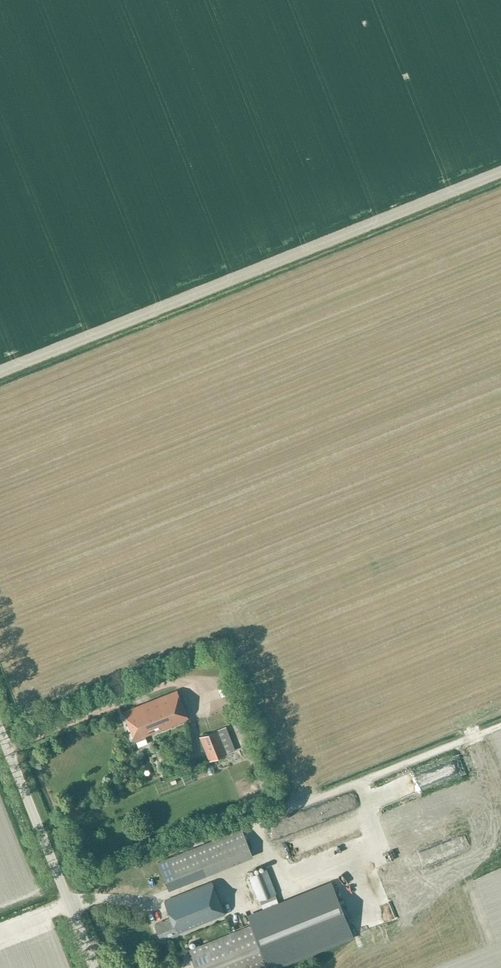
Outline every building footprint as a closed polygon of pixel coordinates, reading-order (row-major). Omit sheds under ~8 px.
[(123,711),(134,741),(188,719),(177,690),(123,711)] [(217,699),(208,699),(208,708),(218,708),(217,699)] [(234,751),(225,728),(199,737),(209,761),(234,751)] [(157,862),(169,891),(253,857),(241,828),(157,862)] [(150,875),(156,873),(151,861),(145,863),(150,875)] [(378,865),(380,874),(389,873),(387,863),(378,865)] [(275,903),(278,902),(275,894),(265,869),(249,876),(259,901),(262,908),(275,903)] [(155,924),(162,940),(225,914),(212,881),(163,900),(171,918),(155,924)] [(278,902),(275,903),(262,908),(247,914),(251,925),(189,950),(196,967),(261,967),(268,965),(269,967),(275,967),(353,937),(331,881),(278,902)]
